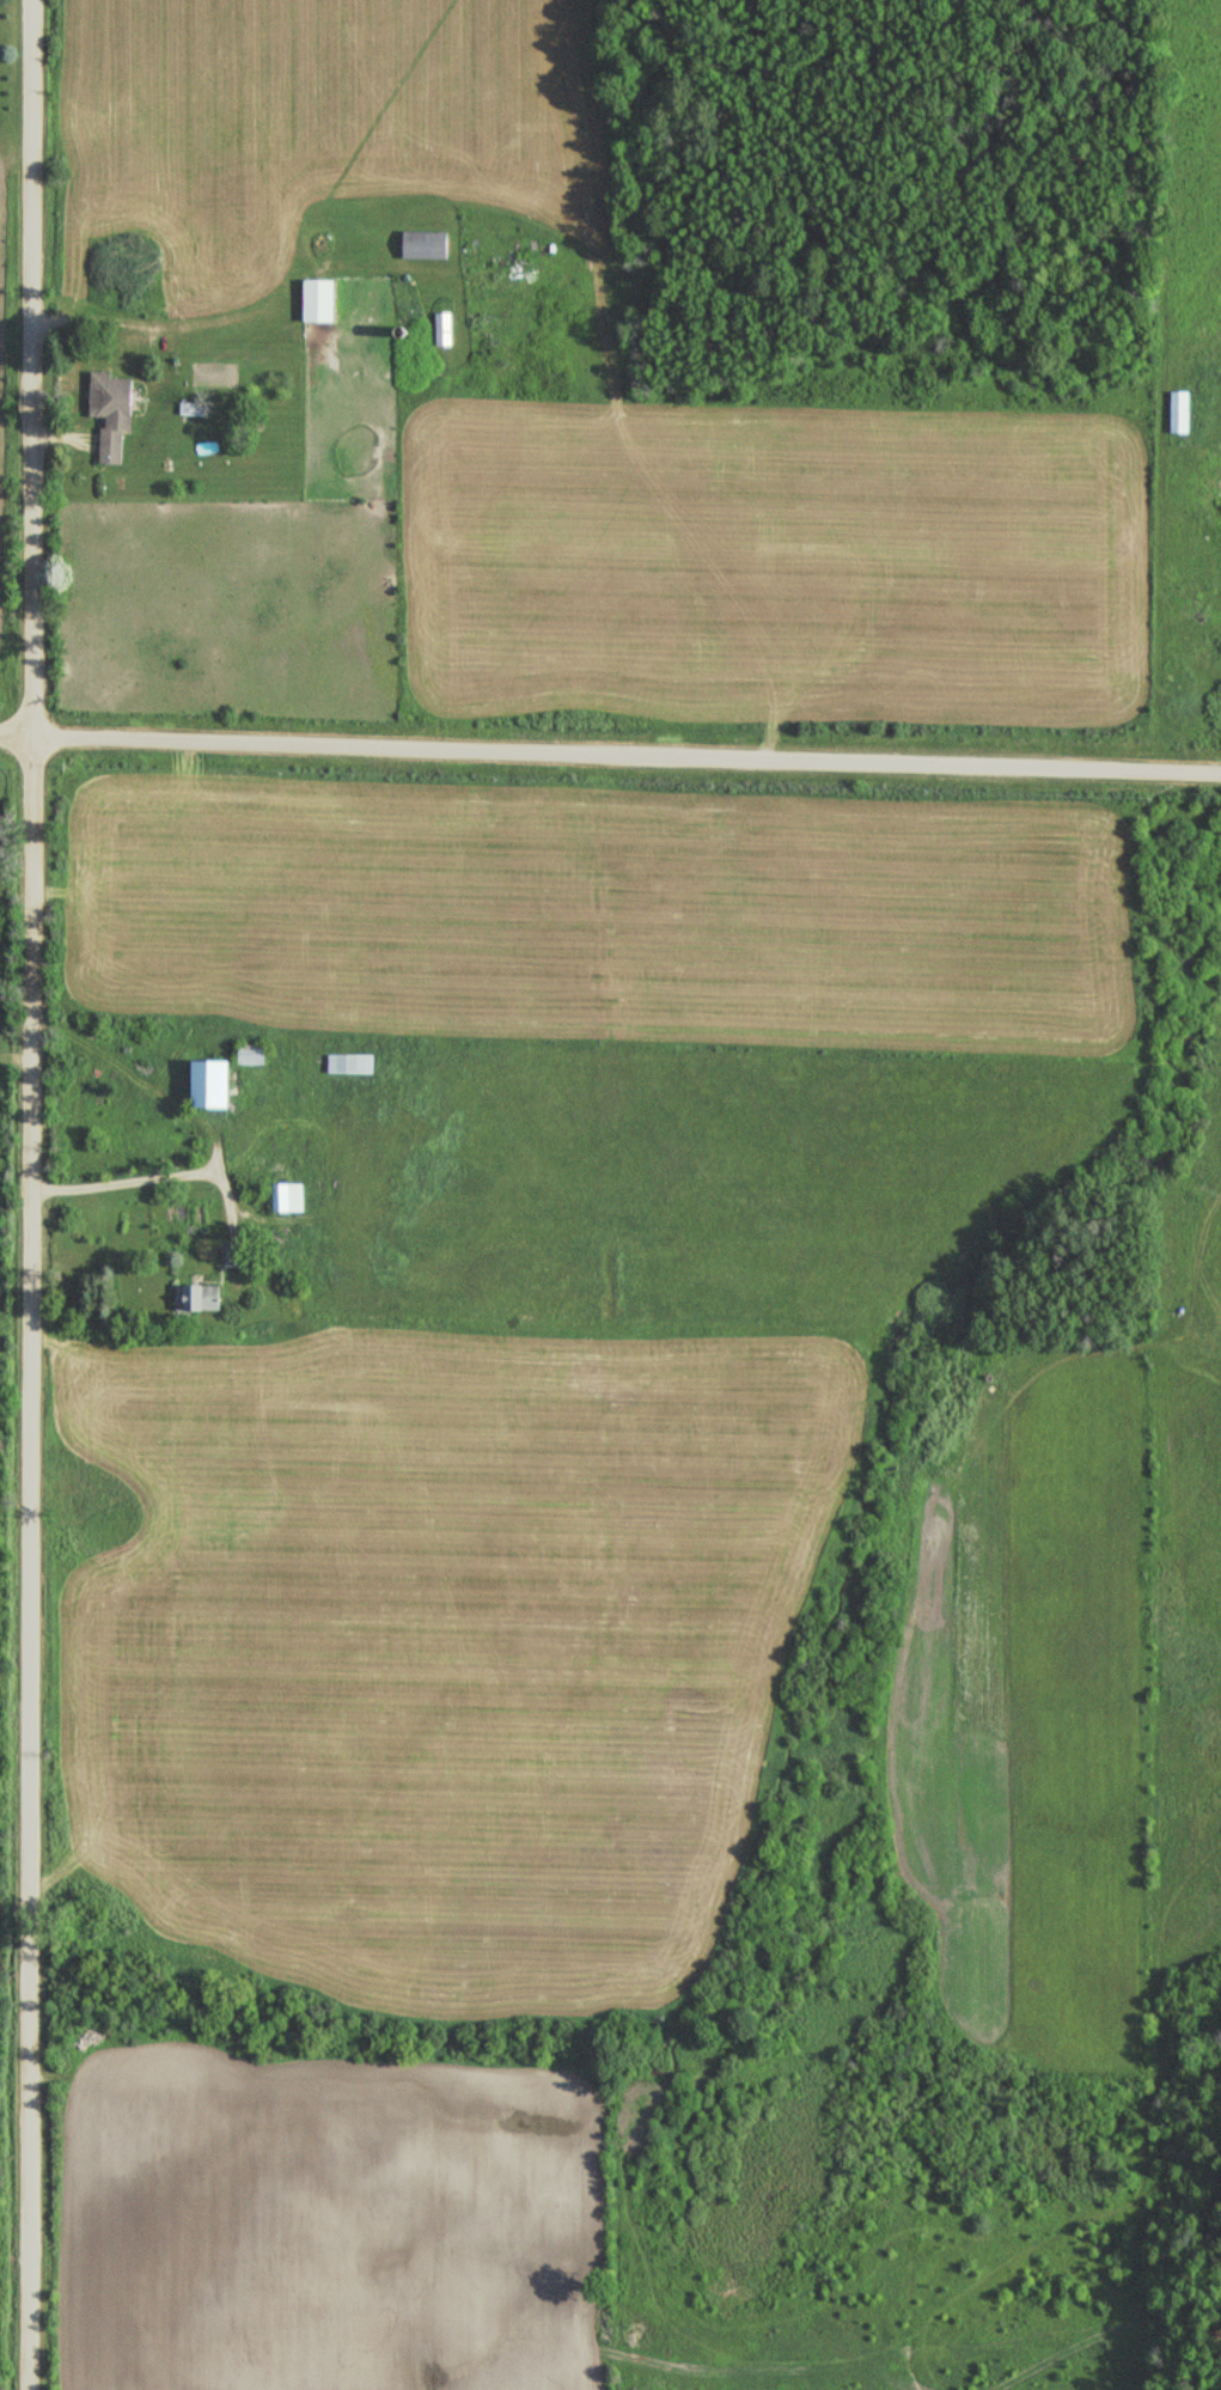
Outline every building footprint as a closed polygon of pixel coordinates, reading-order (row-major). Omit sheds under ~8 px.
[(453,232),(405,232),(405,259),(453,259),(453,232)] [(439,347),(456,347),(456,313),(439,313),(439,347)] [(126,464),(127,430),(139,430),(141,378),(116,378),(116,372),(96,372),(95,417),(106,417),(104,463),(126,464)] [(1174,433),(1194,433),(1194,391),(1174,391),(1174,433)] [(376,1055),(332,1055),(332,1073),(376,1073),(376,1055)] [(239,1109),(239,1061),(201,1061),(201,1109),(239,1109)] [(302,1185),(283,1185),(283,1210),(302,1210),(302,1185)] [(224,1285),(179,1285),(179,1312),(224,1312),(224,1285)]
